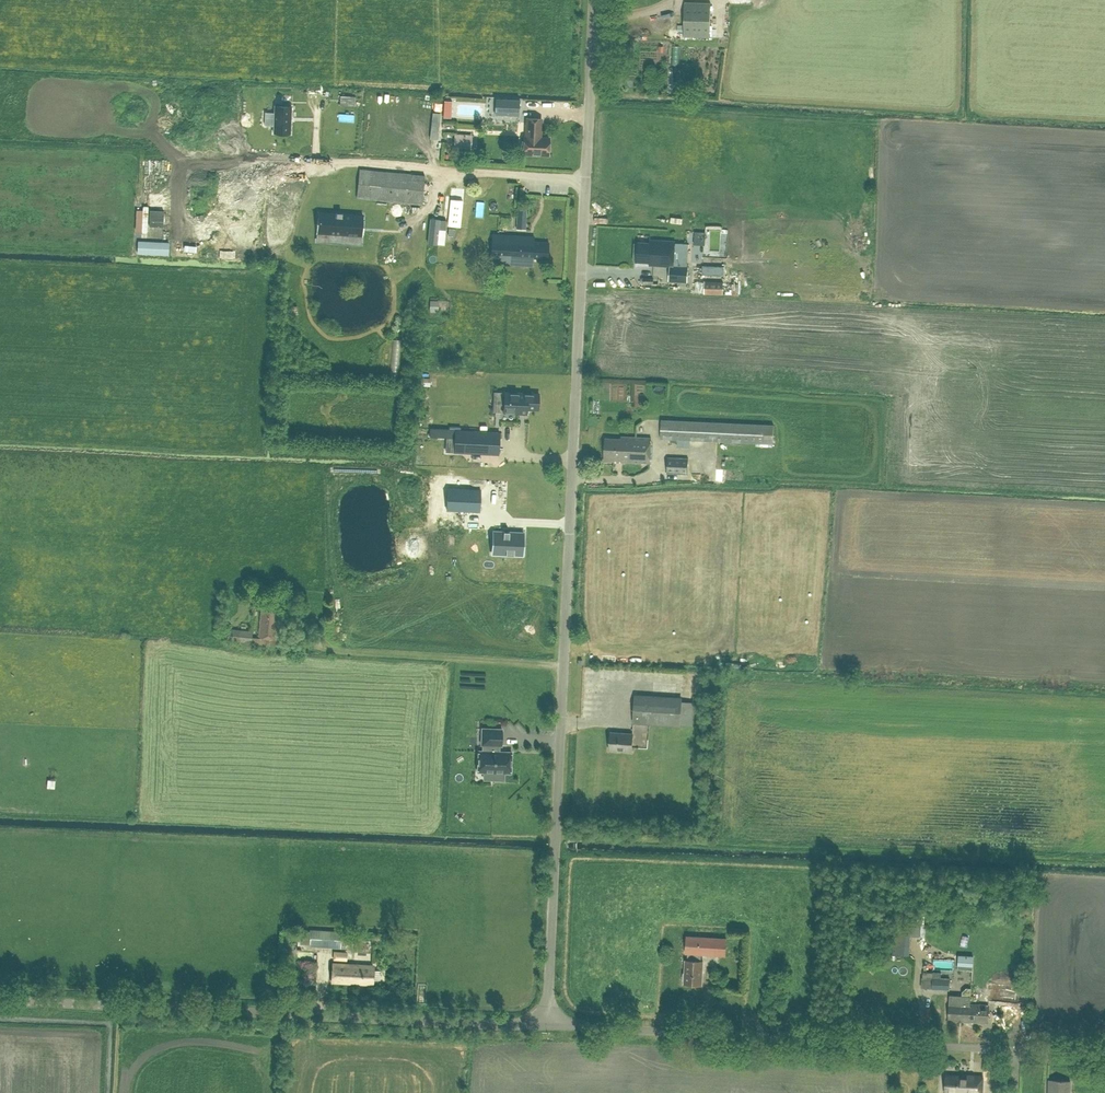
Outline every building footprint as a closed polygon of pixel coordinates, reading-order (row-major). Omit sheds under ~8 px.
[(709,37),(711,3),(684,2),(683,37),(709,37)] [(347,88),(346,100),(355,100),(356,88),(347,88)] [(273,132),(282,133),(290,133),(291,119),(292,106),(283,105),(275,105),(274,118),(273,132)] [(515,105),(515,113),(523,113),(524,106),(515,105)] [(523,153),(548,155),(549,137),(540,137),(541,118),(526,118),(525,136),(524,136),(523,153)] [(472,134),(454,133),(453,148),(471,149),(472,134)] [(424,177),(359,171),(356,199),(422,206),(424,177)] [(232,207),(258,202),(257,195),(231,199),(232,207)] [(525,215),(526,205),(517,204),(517,215),(525,215)] [(319,211),(317,233),(328,234),(328,242),(339,242),(340,235),(361,236),(362,214),(319,211)] [(396,235),(393,217),(384,219),(388,242),(391,242),(390,235),(396,235)] [(533,257),(547,258),(548,242),(533,241),(533,236),(491,234),(490,264),(532,266),(533,257)] [(697,249),(707,248),(706,238),(696,238),(697,249)] [(687,282),(688,266),(673,265),(675,241),(649,239),(649,242),(638,242),(636,262),(648,263),(648,265),(669,266),(668,281),(687,282)] [(168,254),(169,243),(138,241),(138,253),(168,254)] [(716,262),(716,271),(726,271),(726,262),(716,262)] [(704,279),(704,293),(722,294),(723,280),(704,279)] [(504,391),(503,413),(526,414),(527,409),(538,410),(539,393),(504,391)] [(772,444),(773,424),(661,419),(660,439),(717,442),(772,444)] [(504,454),(505,432),(461,430),(460,452),(504,454)] [(649,463),(650,437),(620,436),(620,438),(605,437),(604,461),(649,463)] [(688,475),(688,466),(689,459),(683,459),(667,458),(667,464),(666,473),(682,474),(688,475)] [(480,489),(447,487),(446,509),(479,511),(480,489)] [(506,555),(513,555),(513,554),(523,554),(523,547),(523,540),(524,533),(509,532),(509,531),(503,531),(503,532),(493,531),(492,539),(492,546),(492,553),(506,554),(506,555)] [(282,646),(282,639),(275,638),(278,607),(261,606),(258,637),(270,638),(269,645),(282,646)] [(251,642),(252,630),(228,628),(226,640),(251,642)] [(627,680),(627,668),(615,668),(615,680),(627,680)] [(699,691),(700,673),(687,672),(686,690),(699,691)] [(679,726),(681,697),(635,694),(633,723),(679,726)] [(586,708),(587,714),(596,712),(595,706),(586,708)] [(501,745),(502,729),(482,728),(481,744),(483,744),(482,750),(478,750),(477,771),(493,772),(493,779),(503,780),(504,772),(510,772),(511,752),(498,751),(499,745),(501,745)] [(631,751),(632,733),(610,732),(609,750),(631,751)] [(910,925),(895,924),(894,934),(910,935),(910,925)] [(345,944),(346,933),(339,933),(309,931),(308,944),(340,947),(340,943),(345,944)] [(684,984),(702,985),(703,961),(700,960),(701,954),(725,955),(726,938),(687,936),(686,953),(688,953),(688,960),(685,960),(685,972),(683,973),(683,980),(684,981),(684,984)] [(373,966),(333,964),(332,981),(372,983),(372,979),(380,980),(380,970),(373,970),(373,966)] [(902,975),(911,975),(911,965),(901,965),(902,975)] [(941,978),(941,974),(933,973),(932,988),(949,989),(950,978),(941,978)] [(991,986),(991,998),(1019,998),(1019,987),(991,986)] [(969,1021),(970,1004),(970,996),(950,995),(948,1020),(969,1021)] [(988,1005),(970,1004),(969,1021),(987,1022),(988,1005)] [(945,1092),(981,1092),(982,1075),(962,1074),(962,1075),(946,1074),(945,1092)] [(1071,1082),(1050,1081),(1049,1092),(1071,1092),(1071,1082)]
